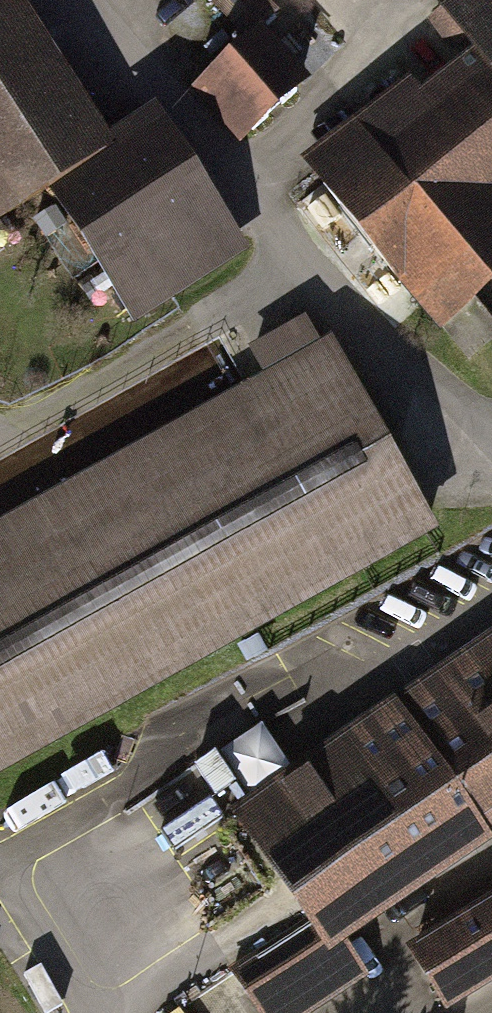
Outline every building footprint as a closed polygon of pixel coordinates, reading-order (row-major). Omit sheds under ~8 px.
[(25,214),(110,348),(249,260),(157,115),(107,147),(13,0),(0,0),(0,229),(25,214)] [(265,23),(299,0),(249,0),(265,23)] [(307,168),(449,345),(491,310),(491,0),(469,0),(443,21),(479,65),(428,106),(410,85),(307,168)] [(266,41),(194,100),(240,155),(312,96),(266,41)] [(0,531),(0,786),(439,545),(331,349),(0,531)] [(483,655),(491,669),(491,648),(483,655)] [(399,711),(491,850),(491,669),(483,655),(399,711)] [(237,818),(310,928),(235,978),(259,1012),(326,1012),(371,983),(348,950),(491,854),(491,850),(399,711),(237,818)] [(414,961),(445,1012),(470,1012),(491,1000),(491,914),(414,961)]
